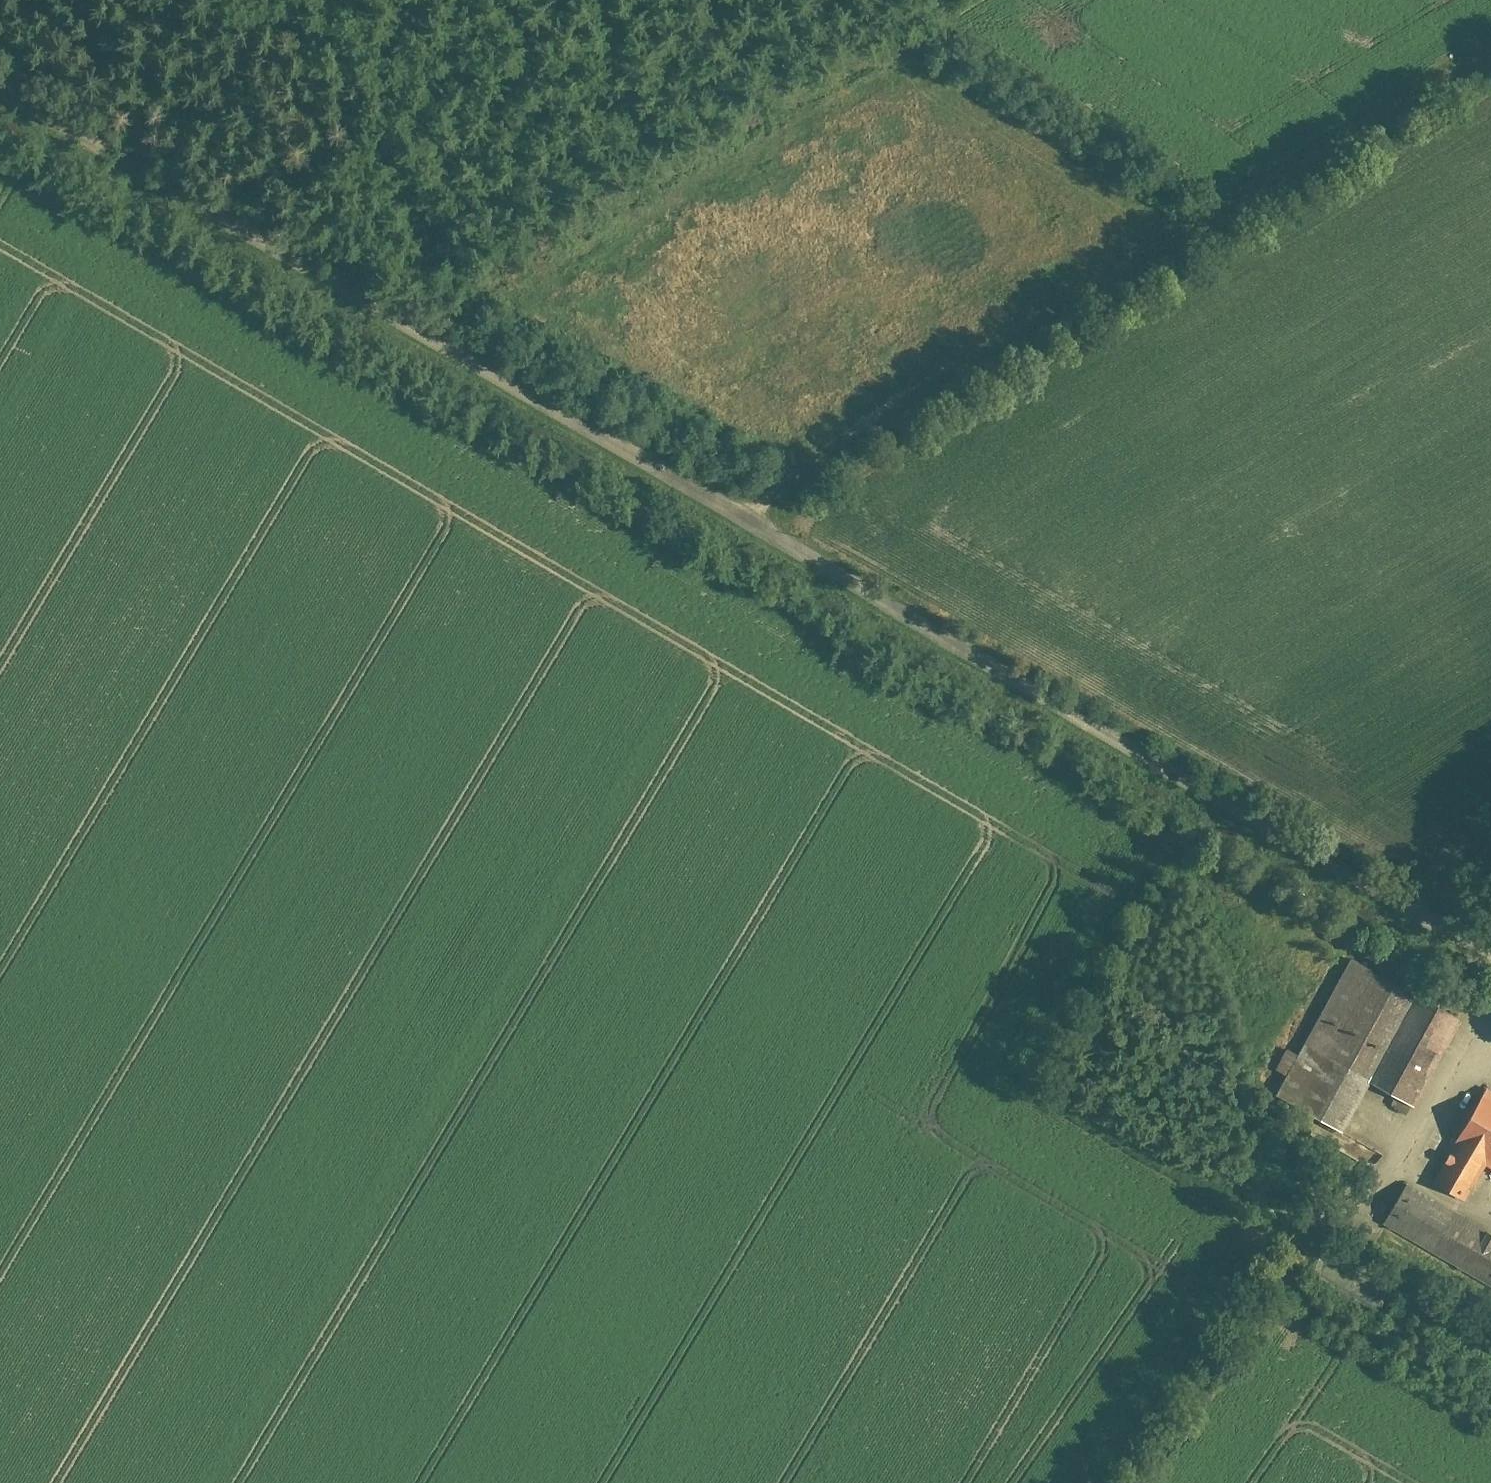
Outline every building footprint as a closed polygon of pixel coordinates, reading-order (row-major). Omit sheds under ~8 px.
[(1312,1043),(1375,1077),(1418,996),(1355,962),(1312,1043)] [(1373,1087),(1415,1109),(1462,1019),(1421,997),(1373,1087)] [(1291,1074),(1301,1054),(1291,1048),(1281,1069),(1291,1074)] [(1490,1172),(1490,1095),(1487,1093),(1454,1153),(1490,1172)] [(1490,1289),(1490,1238),(1412,1196),(1391,1235),(1490,1289)]
